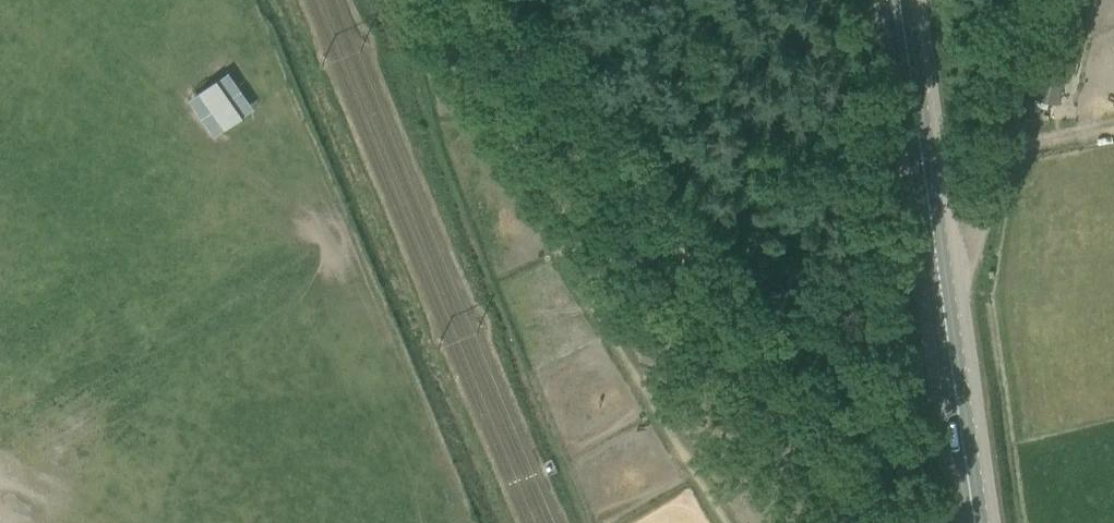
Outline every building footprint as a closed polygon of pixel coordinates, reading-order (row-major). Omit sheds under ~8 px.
[(223,56),(206,67),(228,103),(246,92),(223,56)]
